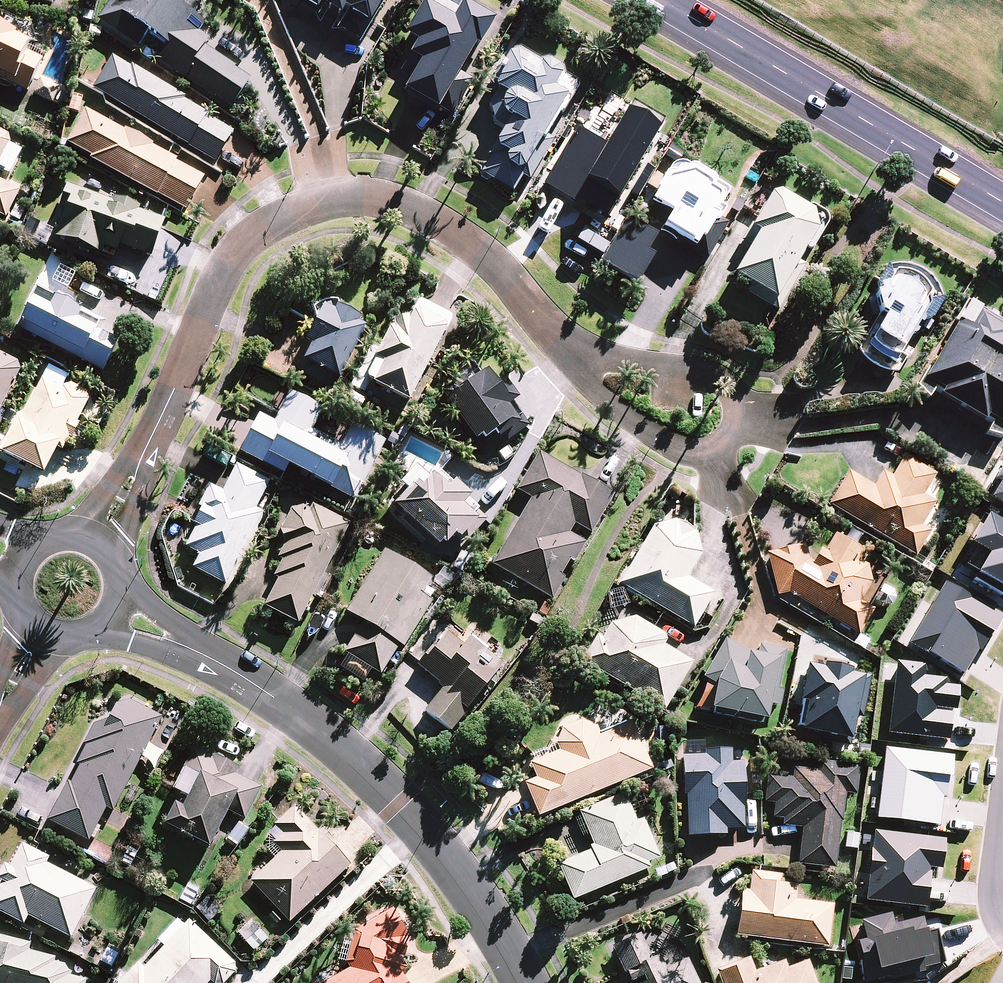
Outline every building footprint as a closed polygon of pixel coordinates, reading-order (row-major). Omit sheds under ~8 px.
[(101,25),(142,53),(152,39),(170,52),(162,65),(219,104),(220,102),(236,112),(255,84),(238,73),(239,71),(209,50),(214,43),(192,29),(195,24),(206,32),(209,27),(198,19),(204,11),(188,1),(189,0),(118,0),(101,25)] [(321,20),(330,5),(334,8),(330,16),(344,24),(349,16),(353,18),(344,34),(365,46),(392,0),(286,0),(321,20)] [(409,98),(442,117),(444,113),(456,120),(477,84),(465,78),(480,52),(483,53),(498,28),(468,11),(459,27),(429,10),(410,43),(422,49),(405,77),(417,84),(409,98)] [(0,26),(0,83),(26,94),(42,60),(25,52),(30,40),(0,26)] [(494,123),(490,131),(498,135),(477,171),(511,191),(521,174),(529,179),(546,149),(536,144),(564,96),(551,88),(561,71),(544,61),(540,67),(513,51),(492,86),(491,89),(489,91),(488,93),(487,96),(487,99),(486,101),(486,104),(486,106),(487,109),(487,112),(488,114),(489,117),(490,119),(492,121),(494,123)] [(117,61),(97,92),(219,167),(238,136),(192,107),(186,100),(128,64),(117,61)] [(83,97),(74,95),(71,110),(80,112),(83,97)] [(127,135),(90,114),(71,147),(95,160),(94,163),(161,201),(162,199),(191,215),(210,182),(156,151),(157,149),(129,133),(127,135)] [(10,145),(9,135),(0,130),(0,165),(10,145)] [(679,168),(666,172),(652,193),(654,194),(647,206),(667,218),(659,231),(705,260),(730,221),(717,212),(726,198),(710,188),(711,183),(693,172),(691,174),(679,168)] [(7,220),(22,191),(0,179),(0,216),(7,220)] [(118,188),(98,180),(94,194),(68,184),(59,208),(64,210),(55,236),(114,258),(119,245),(151,258),(165,222),(113,202),(118,188)] [(803,209),(772,191),(767,199),(753,192),(744,207),(757,214),(750,227),(757,231),(732,275),(750,285),(745,294),(780,314),(805,270),(799,267),(825,221),(825,219),(824,217),(824,215),(823,213),(822,212),(820,210),(819,209),(817,208),(815,207),(813,207),(811,207),(809,207),(807,207),(805,208),(803,209)] [(867,294),(866,295),(865,297),(865,299),(865,301),(865,303),(865,305),(866,307),(866,309),(867,310),(868,312),(869,314),(871,315),(872,316),(874,317),(875,318),(856,348),(857,351),(859,353),(861,356),(863,358),(865,361),(868,363),(870,365),(873,366),(876,368),(879,369),(882,370),(885,371),(888,372),(891,373),(894,373),(909,350),(902,346),(922,317),(927,320),(940,301),(939,296),(937,292),(935,287),(933,283),(930,279),(926,275),(922,272),(918,270),(914,268),(909,266),(904,265),(899,265),(894,265),(889,266),(885,267),(867,294)] [(102,293),(74,278),(69,289),(97,304),(102,293)] [(103,371),(118,340),(95,329),(98,323),(80,314),(81,311),(38,289),(21,323),(83,354),(80,360),(103,371)] [(395,316),(364,376),(372,380),(371,383),(407,400),(448,318),(416,302),(406,322),(395,316)] [(309,344),(301,361),(306,364),(301,374),(331,389),(362,326),(355,323),(358,318),(333,306),(330,311),(320,306),(302,341),(309,344)] [(961,413),(1002,341),(1002,337),(978,322),(970,336),(956,327),(922,385),(940,396),(938,400),(961,413)] [(961,413),(983,426),(986,422),(1002,432),(1002,341),(961,413)] [(25,375),(23,367),(0,355),(0,423),(25,375)] [(508,405),(516,400),(503,380),(494,386),(482,368),(441,396),(484,456),(524,428),(508,405)] [(22,426),(5,458),(48,480),(62,453),(67,456),(94,403),(91,396),(76,388),(68,390),(67,394),(47,383),(24,427),(22,426)] [(288,472),(328,492),(329,490),(352,501),(356,503),(387,444),(353,427),(342,447),(313,433),(324,412),(290,395),(279,416),(275,425),(259,416),(239,454),(284,478),(288,472)] [(611,494),(538,452),(517,490),(531,498),(492,565),(549,598),(581,541),(567,533),(573,523),(589,532),(611,494)] [(849,475),(829,508),(837,513),(917,560),(932,535),(923,530),(937,506),(925,499),(937,478),(923,470),(906,460),(893,480),(884,475),(875,490),(849,475)] [(446,488),(417,463),(399,483),(406,489),(392,505),(440,547),(453,533),(458,537),(474,518),(458,504),(467,495),(452,481),(446,488)] [(227,589),(265,515),(258,511),(272,484),(238,467),(223,495),(210,488),(199,510),(202,512),(194,527),(197,529),(186,551),(200,558),(193,571),(227,589)] [(298,626),(350,526),(313,507),(292,513),(281,534),(282,541),(285,547),(278,561),(283,564),(275,580),(279,582),(265,609),(298,626)] [(696,621),(712,593),(685,578),(699,552),(696,534),(670,520),(654,524),(620,586),(694,626),(696,621)] [(778,599),(790,596),(860,638),(875,613),(862,605),(874,586),(870,570),(860,564),(866,555),(836,537),(825,555),(822,553),(814,565),(810,563),(806,547),(768,556),(778,599)] [(430,579),(384,550),(346,611),(362,621),(343,652),(353,658),(346,669),(365,681),(372,670),(379,674),(399,643),(402,645),(430,600),(420,594),(430,579)] [(457,577),(443,566),(431,582),(445,592),(457,577)] [(603,637),(596,633),(580,659),(663,708),(690,662),(660,645),(665,636),(619,609),(603,637)] [(449,730),(482,688),(488,692),(497,679),(492,675),(502,663),(484,649),(489,643),(472,630),(462,643),(447,631),(419,667),(444,686),(425,711),(449,730)] [(714,686),(708,714),(763,726),(767,708),(780,710),(783,694),(779,693),(787,654),(760,649),(757,661),(749,660),(750,658),(725,643),(704,680),(714,686)] [(799,735),(848,746),(854,720),(864,722),(872,680),(851,675),(850,680),(848,679),(849,675),(821,669),(821,674),(805,670),(797,706),(805,708),(799,735)] [(88,839),(104,807),(112,810),(148,737),(135,731),(100,714),(75,764),(79,766),(72,780),(68,778),(48,820),(88,839)] [(555,736),(554,739),(559,750),(529,762),(536,778),(524,783),(537,815),(650,768),(631,721),(597,735),(592,723),(589,721),(586,720),(583,719),(580,719),(577,719),(574,720),(571,720),(568,722),(565,723),(562,725),(560,728),(558,730),(557,733),(555,736)] [(241,770),(193,746),(172,789),(186,796),(181,806),(172,802),(162,823),(208,846),(226,810),(244,818),(260,786),(238,775),(241,770)] [(747,811),(745,764),(734,765),(733,752),(705,754),(705,756),(682,757),(684,799),(687,799),(689,840),(728,839),(727,832),(746,832),(745,811),(747,811)] [(800,868),(836,873),(842,826),(843,826),(847,797),(857,799),(860,770),(820,765),(819,774),(795,771),(794,781),(769,778),(766,806),(776,807),(774,821),(784,822),(784,829),(804,832),(800,868)] [(635,821),(624,794),(579,813),(594,849),(557,864),(572,899),(660,862),(642,818),(635,821)] [(349,864),(294,806),(264,835),(280,852),(268,863),(265,860),(247,877),(289,921),(349,864)] [(249,832),(237,821),(224,836),(235,847),(249,832)] [(21,842),(9,866),(3,863),(0,869),(0,879),(2,880),(0,884),(0,912),(23,923),(27,915),(71,937),(95,888),(43,862),(46,855),(21,842)] [(779,875),(751,872),(749,891),(740,890),(735,935),(826,945),(831,904),(793,900),(794,885),(778,883),(779,875)] [(221,910),(210,897),(196,908),(207,921),(221,910)] [(406,940),(389,909),(352,929),(343,958),(349,968),(321,982),(404,982),(397,971),(404,967),(393,948),(406,940)] [(123,972),(113,982),(206,982),(208,981),(210,982),(222,982),(233,971),(233,963),(187,920),(143,968),(137,962),(129,971),(128,970),(123,972)] [(268,938),(254,923),(240,936),(253,951),(268,938)] [(86,965),(28,949),(30,941),(0,933),(0,982),(81,982),(86,965)] [(627,980),(640,974),(644,981),(640,982),(699,982),(688,958),(668,967),(661,952),(649,957),(638,933),(611,946),(627,980)] [(119,950),(106,945),(98,962),(112,968),(119,950)] [(806,959),(786,967),(784,961),(753,972),(749,961),(717,973),(721,982),(815,982),(806,959)]
